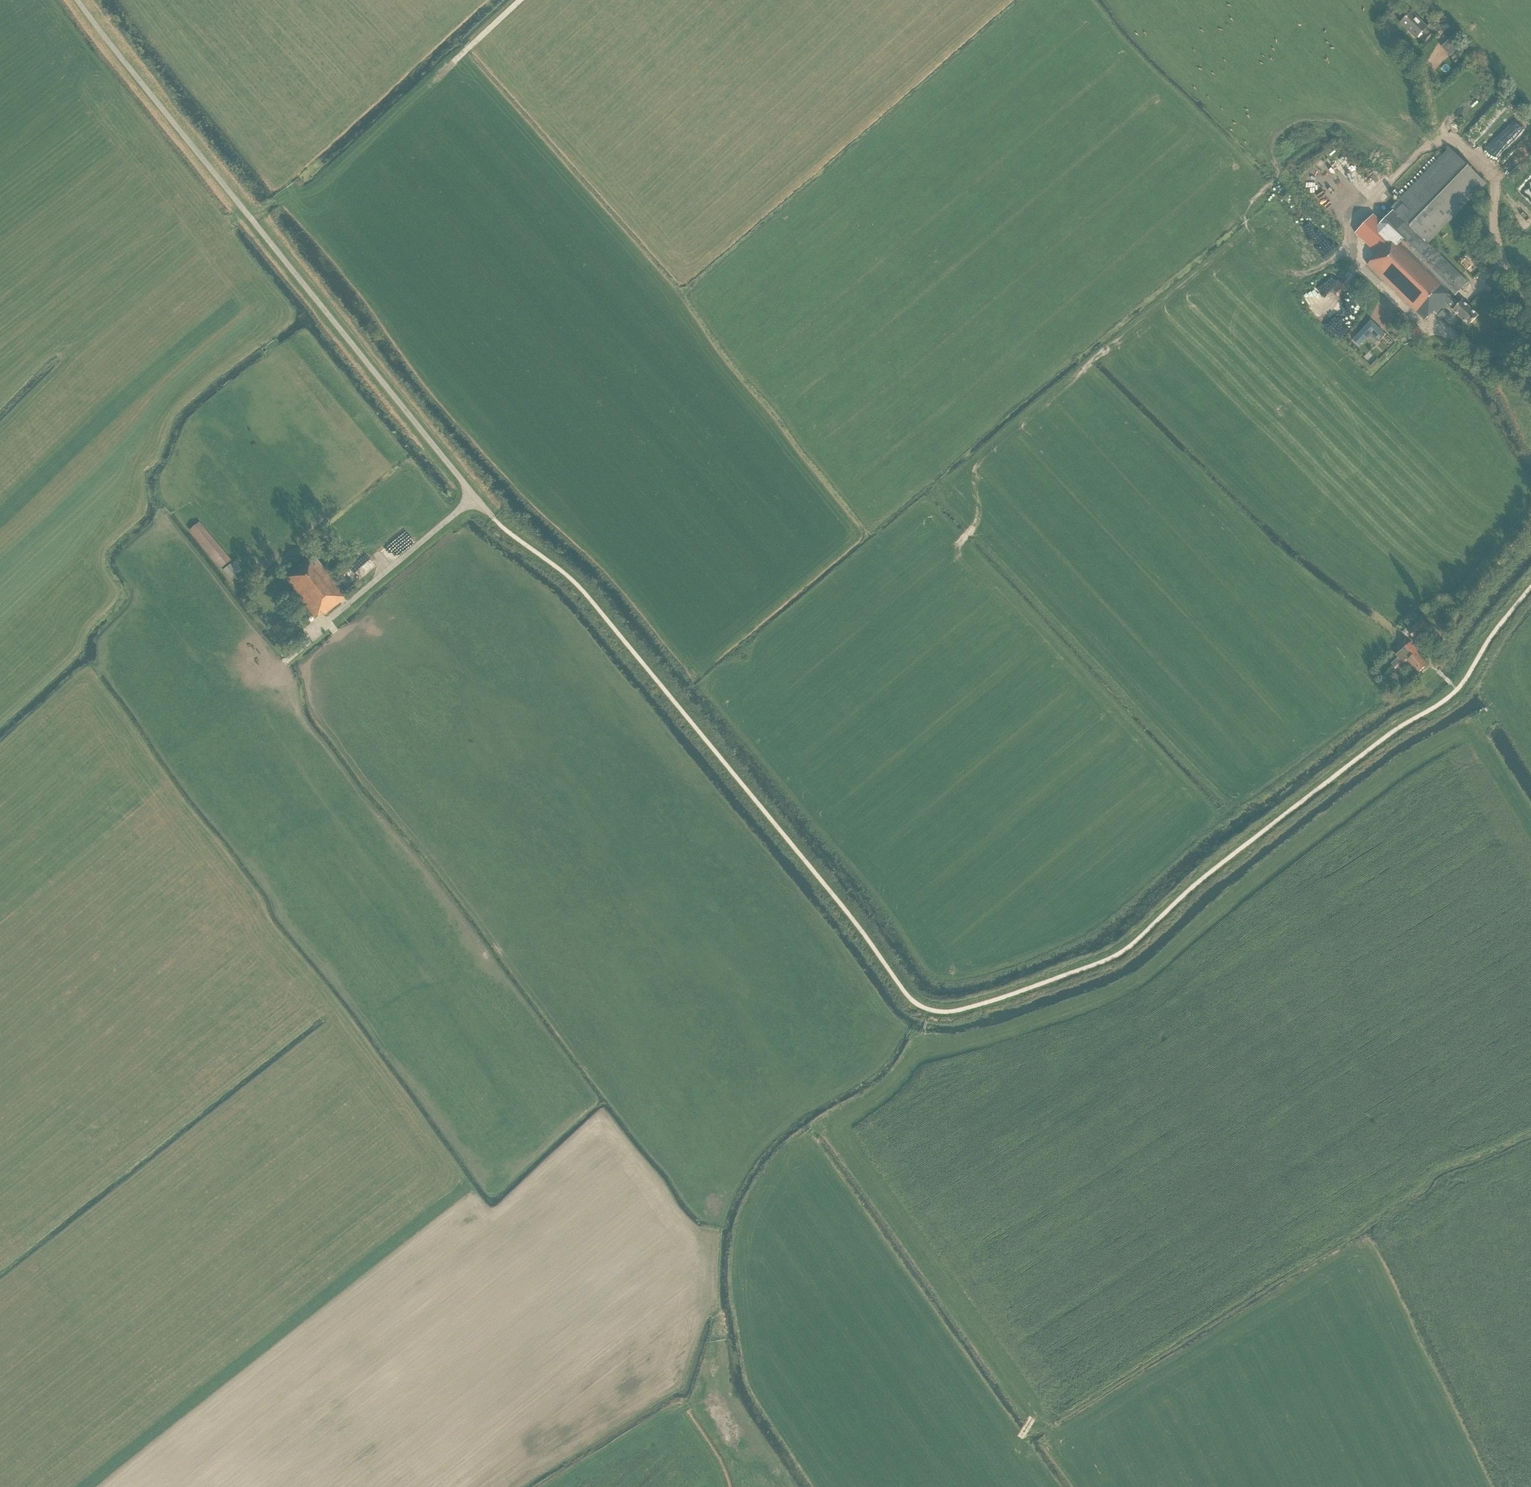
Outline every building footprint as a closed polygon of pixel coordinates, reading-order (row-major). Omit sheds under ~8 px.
[(1433,21),(1427,27),(1411,12),(1401,23),(1416,38),(1424,30),(1427,34),(1430,31),(1435,36),(1442,29),(1433,21)] [(1457,29),(1451,24),(1444,31),(1450,36),(1457,29)] [(1357,127),(1363,119),(1357,114),(1351,122),(1357,127)] [(1469,325),(1478,316),(1462,300),(1460,303),(1454,297),(1468,282),(1428,243),(1486,184),(1449,148),(1391,208),(1393,210),(1381,222),(1380,221),(1364,238),(1376,250),(1365,262),(1425,320),(1433,311),(1436,315),(1447,304),(1453,310),(1463,320),(1462,321),(1466,325),(1467,324),(1469,325)] [(1371,307),(1352,327),(1359,333),(1372,319),(1377,324),(1383,318),(1371,307)] [(1402,313),(1395,320),(1390,325),(1396,331),(1401,326),(1410,335),(1415,340),(1423,332),(1417,327),(1402,313)] [(222,568),(231,560),(199,522),(189,530),(222,568)] [(324,614),(346,597),(313,555),(284,577),(296,592),(295,593),(315,619),(323,613),(324,614)] [(231,579),(238,573),(231,563),(223,570),(231,579)] [(260,602),(253,594),(247,599),(253,607),(260,602)] [(1428,627),(1421,618),(1407,630),(1415,639),(1428,627)] [(1396,655),(1398,658),(1391,664),(1395,668),(1402,662),(1404,664),(1408,661),(1418,672),(1427,664),(1417,652),(1418,650),(1411,642),(1396,655)]
